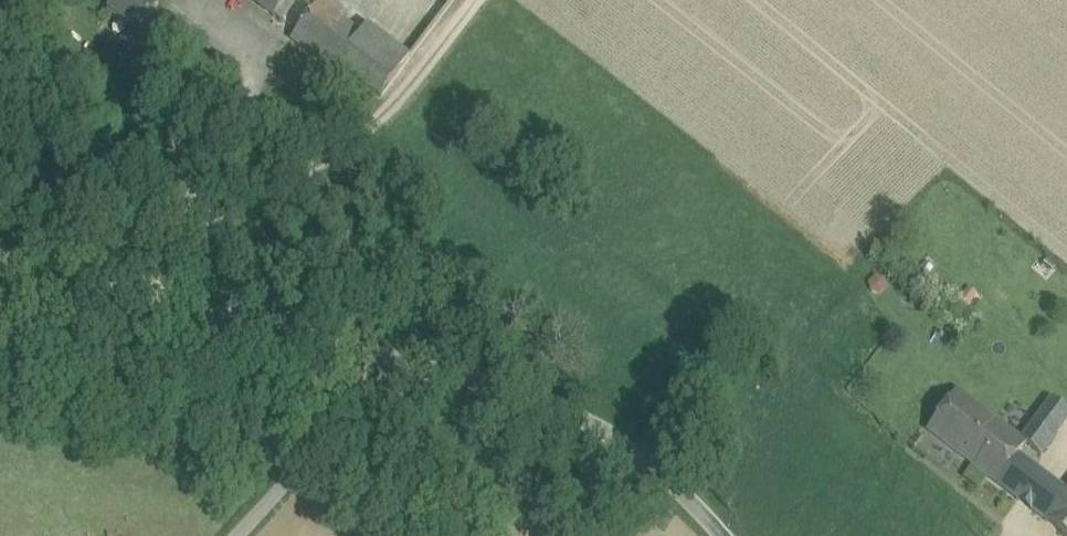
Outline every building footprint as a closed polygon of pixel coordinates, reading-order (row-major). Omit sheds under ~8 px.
[(138,34),(141,29),(158,6),(150,0),(114,0),(106,10),(138,34)] [(281,23),(298,0),(249,0),(281,23)] [(318,5),(314,11),(356,43),(360,39),(361,38),(318,5)] [(158,6),(141,29),(166,48),(183,25),(158,6)] [(314,11),(297,34),(339,66),(356,43),(314,11)] [(339,66),(297,34),(292,39),(335,71),(339,66)] [(402,71),(360,39),(356,43),(339,66),(381,98),(402,71)] [(957,392),(927,432),(966,462),(996,422),(957,392)] [(1021,441),(1020,442),(1026,446),(1041,458),(1066,422),(1066,413),(1051,401),(1021,441)] [(996,422),(966,462),(1019,503),(1041,473),(1018,456),(1026,446),(1020,442),(1021,441),(996,422)] [(1041,473),(1019,503),(1045,522),(1066,493),(1066,492),(1041,473)] [(1045,522),(1063,535),(1066,535),(1066,493),(1045,522)]
